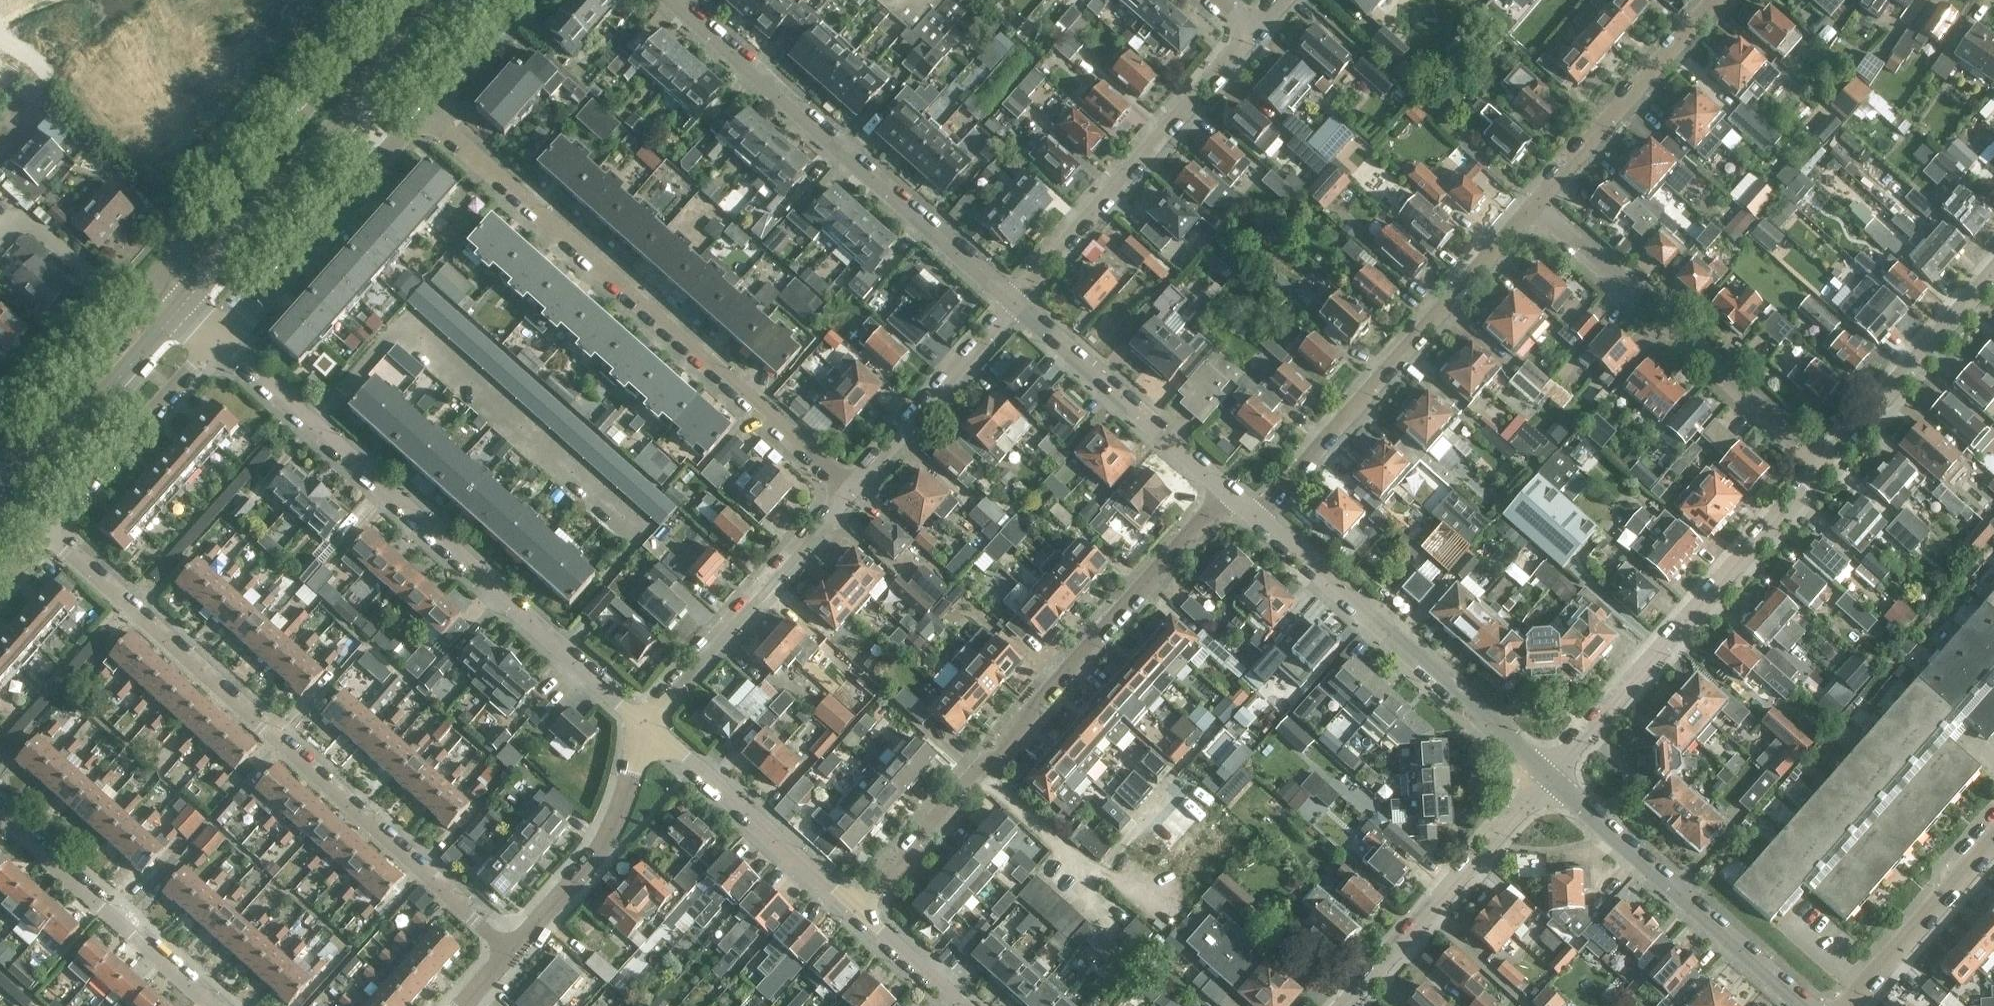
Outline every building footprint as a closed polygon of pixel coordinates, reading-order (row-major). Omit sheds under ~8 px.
[(582,0),(573,0),(561,14),(589,39),(605,20),(582,0)] [(605,20),(615,9),(627,19),(634,12),(620,0),(582,0),(605,20)] [(737,10),(746,0),(726,0),(737,10)] [(737,10),(754,24),(775,0),(746,0),(737,10)] [(754,24),(771,39),(779,30),(780,31),(788,22),(787,21),(795,12),(781,0),(775,0),(754,24)] [(924,42),(921,45),(931,54),(943,40),(975,4),(970,0),(876,0),(924,42)] [(985,8),(993,0),(976,0),(985,8)] [(1004,9),(994,0),(985,10),(995,19),(1004,9)] [(1087,9),(1097,18),(1106,9),(1113,0),(1095,0),(1087,9)] [(1131,11),(1130,13),(1138,20),(1122,38),(1129,45),(1164,5),(1159,0),(1118,0),(1131,11)] [(1368,17),(1382,0),(1350,0),(1368,17)] [(1599,11),(1605,4),(1600,0),(1593,0),(1590,3),(1599,11)] [(1609,9),(1630,28),(1648,8),(1640,0),(1617,0),(1609,9)] [(1816,4),(1831,18),(1846,0),(1819,0),(1816,4)] [(1878,20),(1892,0),(1864,0),(1859,7),(1878,20)] [(1907,10),(1915,0),(1893,0),(1907,10)] [(1196,33),(1164,5),(1129,45),(1136,51),(1144,42),(1143,41),(1147,37),(1148,37),(1152,33),(1160,40),(1162,39),(1179,53),(1196,33)] [(1893,53),(1894,54),(1885,68),(1895,74),(1905,61),(1906,62),(1914,50),(1919,54),(1930,38),(1940,45),(1958,18),(1939,5),(1922,32),(1911,25),(1893,53)] [(1073,8),(1059,23),(1069,31),(1081,17),(1082,16),(1073,8)] [(1487,25),(1494,17),(1484,8),(1477,16),(1487,25)] [(1784,58),(1794,47),(1798,51),(1805,43),(1801,39),(1802,38),(1768,8),(1761,16),(1760,15),(1748,28),(1775,52),(1776,51),(1784,58)] [(1630,28),(1609,9),(1592,28),(1613,47),(1630,28)] [(589,39),(561,14),(546,30),(555,37),(552,40),(572,57),(589,39)] [(1583,31),(1589,25),(1579,16),(1573,23),(1583,31)] [(1085,44),(1078,38),(1090,24),(1081,17),(1069,31),(1062,38),(1078,52),(1085,44)] [(1966,42),(1956,35),(1931,72),(1946,82),(1957,65),(1969,73),(1971,69),(1993,85),(1993,48),(1990,46),(1993,40),(1993,36),(1977,25),(1966,42)] [(1828,26),(1818,37),(1827,45),(1837,34),(1828,26)] [(1297,47),(1328,74),(1316,87),(1326,95),(1333,87),(1338,91),(1344,85),(1343,83),(1347,79),(1340,73),(1342,71),(1330,61),(1340,50),(1314,27),(1297,47)] [(1613,47),(1592,28),(1575,47),(1596,66),(1613,47)] [(1844,28),(1829,49),(1835,54),(1845,39),(1847,40),(1852,34),(1844,28)] [(1374,41),(1398,63),(1409,51),(1384,29),(1374,41)] [(617,56),(631,41),(619,31),(606,46),(617,56)] [(791,58),(808,73),(839,38),(838,37),(831,45),(815,31),(807,40),(805,38),(797,48),(799,49),(791,58)] [(647,45),(634,60),(624,51),(608,70),(618,79),(624,73),(630,79),(640,67),(651,77),(678,47),(662,34),(654,43),(650,39),(646,44),(647,45)] [(839,38),(808,73),(824,88),(849,60),(855,53),(839,38)] [(1078,52),(1062,38),(1054,48),(1070,62),(1078,52)] [(1814,38),(1808,44),(1818,52),(1823,46),(1814,38)] [(943,40),(931,54),(942,62),(953,49),(943,40)] [(1740,40),(1724,57),(1754,84),(1770,66),(1740,40)] [(906,61),(902,65),(913,75),(913,74),(931,54),(921,45),(907,61),(906,61)] [(678,47),(651,77),(666,90),(692,60),(678,47)] [(1578,86),(1596,66),(1575,47),(1557,67),(1545,56),(1537,65),(1557,83),(1565,74),(1578,86)] [(1155,78),(1125,51),(1108,70),(1139,97),(1155,78)] [(1360,51),(1360,52),(1352,60),(1369,74),(1376,65),(1360,51)] [(514,65),(510,70),(538,96),(542,92),(549,98),(561,84),(574,95),(571,98),(579,105),(590,92),(562,68),(556,75),(531,53),(518,68),(514,65)] [(931,54),(913,74),(924,83),(942,62),(931,54)] [(1868,54),(1854,74),(1869,88),(1885,66),(1868,54)] [(1287,57),(1271,75),(1297,98),(1313,80),(1287,57)] [(1754,84),(1724,57),(1709,75),(1739,102),(1754,84)] [(692,60),(666,90),(681,103),(707,73),(692,60)] [(849,60),(824,88),(840,102),(871,67),(865,62),(859,69),(849,60)] [(871,67),(840,102),(857,117),(866,108),(867,109),(875,100),(874,98),(882,89),(866,76),(873,68),(871,67)] [(1045,79),(1035,69),(1010,97),(1026,111),(1034,103),(1028,98),(1045,79)] [(538,96),(510,70),(493,89),(524,118),(532,109),(529,106),(538,96)] [(1537,82),(1534,86),(1518,72),(1506,86),(1521,100),(1514,108),(1540,130),(1556,111),(1540,97),(1546,90),(1537,82)] [(707,73),(681,103),(692,113),(682,124),(689,130),(713,103),(715,105),(719,100),(714,96),(722,87),(707,73)] [(1297,98),(1271,75),(1255,93),(1282,116),(1297,98)] [(1128,108),(1098,81),(1081,100),(1112,127),(1128,108)] [(524,118),(493,89),(475,109),(504,135),(518,119),(521,122),(524,118)] [(972,95),(967,90),(958,99),(964,105),(972,95)] [(1695,90),(1680,108),(1719,143),(1721,144),(1728,135),(1717,126),(1725,117),(1695,90)] [(1847,93),(1839,101),(1848,110),(1856,101),(1847,93)] [(972,95),(964,105),(970,110),(979,100),(972,95)] [(1026,111),(1010,97),(1002,106),(1018,120),(1026,111)] [(878,135),(895,150),(926,114),(910,99),(903,107),(894,116),(893,115),(884,124),(886,126),(878,135)] [(1529,142),(1490,108),(1481,99),(1473,108),(1496,128),(1487,139),(1512,161),(1529,142)] [(593,100),(578,117),(605,141),(620,125),(593,100)] [(1735,112),(1774,147),(1782,138),(1742,104),(1735,112)] [(1281,137),(1245,105),(1229,124),(1264,155),(1281,137)] [(1719,143),(1680,108),(1664,125),(1694,152),(1704,160),(1713,149),(1719,143)] [(1104,139),(1073,111),(1056,130),(1087,157),(1104,139)] [(726,145),(737,155),(764,125),(748,112),(740,121),(736,117),(731,122),(733,123),(705,154),(713,161),(726,145)] [(1735,112),(1728,120),(1767,154),(1766,155),(1793,179),(1799,173),(1772,149),(1774,147),(1735,112)] [(634,113),(625,123),(640,137),(641,136),(649,143),(657,134),(649,127),(649,126),(634,113)] [(926,114),(895,150),(911,164),(936,136),(926,127),(932,120),(926,114)] [(1329,115),(1313,134),(1293,116),(1283,127),(1296,138),(1287,148),(1321,177),(1331,165),(1322,157),(1345,130),(1329,115)] [(77,163),(91,147),(58,118),(44,134),(77,163)] [(999,129),(990,120),(985,126),(994,135),(999,129)] [(764,125),(737,155),(752,168),(778,138),(764,125)] [(519,152),(530,161),(551,138),(540,128),(519,152)] [(2,172),(13,182),(6,190),(28,210),(45,190),(40,185),(39,186),(38,185),(64,156),(37,133),(2,172)] [(936,136),(911,164),(928,178),(959,143),(953,138),(946,145),(936,136)] [(1202,154),(1217,168),(1213,173),(1231,188),(1235,184),(1244,173),(1251,165),(1218,136),(1202,154)] [(980,154),(990,163),(1005,146),(995,137),(980,154)] [(778,138),(752,168),(767,181),(793,151),(778,138)] [(1040,145),(1043,147),(1032,159),(1063,187),(1080,168),(1049,140),(1047,142),(1045,140),(1040,145)] [(1943,156),(1965,176),(1979,159),(1958,140),(1943,156)] [(539,165),(574,196),(595,172),(585,163),(589,158),(576,146),(572,151),(560,141),(539,165)] [(1651,141),(1635,158),(1665,185),(1674,193),(1689,176),(1651,141)] [(959,143),(928,178),(945,193),(953,184),(954,185),(962,176),(961,175),(969,166),(953,152),(960,145),(959,143)] [(689,172),(703,156),(695,150),(682,166),(689,172)] [(793,151),(767,181),(777,191),(764,206),(771,212),(799,181),(801,183),(805,178),(800,174),(808,165),(793,151)] [(1989,152),(1981,162),(1987,167),(1987,168),(1993,174),(1993,156),(1989,152)] [(1940,153),(1923,173),(1937,186),(1944,179),(1954,188),(1965,176),(1943,156),(1940,153)] [(1665,185),(1635,158),(1619,176),(1641,195),(1635,202),(1658,222),(1668,211),(1653,198),(1665,185)] [(427,163),(270,338),(298,364),(456,188),(427,163)] [(997,179),(1002,173),(992,164),(987,170),(997,179)] [(1213,194),(1225,204),(1230,209),(1236,203),(1193,165),(1176,183),(1202,206),(1213,194)] [(1351,183),(1331,165),(1329,168),(1321,177),(1306,194),(1325,212),(1351,183)] [(1459,173),(1451,181),(1442,191),(1415,167),(1406,178),(1438,207),(1448,195),(1469,214),(1484,197),(1478,192),(1478,191),(1459,173)] [(997,179),(987,170),(981,176),(991,185),(997,179)] [(595,172),(574,196),(608,227),(629,203),(619,193),(623,188),(610,176),(605,181),(595,172)] [(1272,172),(1262,182),(1293,209),(1302,198),(1272,172)] [(1786,199),(1798,210),(1799,209),(1796,207),(1815,186),(1802,174),(1783,195),(1787,198),(1786,199)] [(1026,176),(1011,192),(1038,215),(1049,202),(1041,195),(1045,190),(1041,186),(1039,188),(1026,176)] [(1613,223),(1622,213),(1636,224),(1632,229),(1642,239),(1658,222),(1635,202),(1632,206),(1608,184),(1591,203),(1613,223)] [(134,210),(107,186),(73,224),(83,233),(86,230),(103,245),(134,210)] [(719,207),(727,197),(715,186),(707,196),(719,207)] [(829,197),(816,186),(790,216),(817,241),(824,233),(852,202),(836,188),(829,197)] [(980,196),(972,189),(958,205),(1000,242),(1003,238),(1011,245),(1023,232),(993,206),(985,215),(973,204),(980,196)] [(1936,209),(1914,189),(1905,199),(1927,218),(1936,209)] [(1970,198),(1960,189),(1948,203),(1957,212),(1951,219),(1973,237),(1992,216),(1971,197),(1970,198)] [(1732,200),(1752,219),(1762,209),(1741,190),(1732,200)] [(1038,215),(1011,192),(997,208),(1023,232),(1038,215)] [(1148,215),(1167,232),(1164,235),(1150,223),(1141,233),(1162,252),(1174,238),(1179,242),(1197,222),(1166,195),(1148,215)] [(1437,212),(1418,195),(1400,215),(1438,249),(1453,232),(1434,215),(1437,212)] [(730,217),(739,207),(727,197),(719,207),(718,207),(730,217)] [(1786,199),(1768,219),(1781,230),(1798,210),(1786,199)] [(56,206),(54,208),(44,200),(39,206),(49,214),(48,215),(63,228),(71,220),(56,206)] [(838,246),(866,215),(852,202),(824,233),(838,246)] [(1902,257),(1907,252),(1908,251),(1875,220),(1856,202),(1849,209),(1852,213),(1848,217),(1864,232),(1885,252),(1887,249),(1899,260),(1902,257)] [(629,203),(608,227),(642,256),(663,233),(652,224),(657,219),(644,207),(639,212),(629,203)] [(763,241),(778,224),(767,214),(752,231),(763,241)] [(1596,214),(1588,222),(1598,231),(1605,223),(1596,214)] [(1679,227),(1665,214),(1659,221),(1673,234),(1679,227)] [(853,259),(881,228),(866,215),(838,246),(853,259)] [(1929,240),(1921,232),(1902,215),(1898,219),(1897,218),(1949,265),(1966,246),(1943,225),(1929,240)] [(1949,265),(1897,218),(1893,224),(1911,240),(1908,243),(1918,253),(1914,258),(1909,263),(1932,284),(1949,265)] [(525,249),(491,219),(470,242),(481,252),(477,257),(490,269),(494,264),(504,273),(525,249)] [(1410,242),(1391,225),(1373,246),(1410,279),(1426,262),(1408,245),(1410,242)] [(1776,230),(1771,225),(1765,232),(1758,226),(1751,234),(1775,256),(1786,246),(1786,243),(1774,231),(1776,230)] [(896,241),(881,228),(853,259),(864,269),(849,286),(863,299),(880,280),(873,273),(887,258),(889,259),(893,254),(888,250),(896,241)] [(1687,251),(1663,229),(1644,250),(1665,269),(1678,254),(1682,257),(1687,251)] [(663,233),(642,256),(676,287),(697,263),(686,253),(690,248),(677,237),(673,242),(663,233)] [(36,256),(14,281),(46,311),(67,287),(42,264),(51,254),(32,236),(22,237),(16,244),(23,250),(34,254),(36,256)] [(1131,238),(1120,250),(1139,267),(1150,255),(1131,238)] [(1342,249),(1355,262),(1366,251),(1352,238),(1342,249)] [(559,280),(525,249),(504,273),(515,283),(511,287),(524,299),(528,295),(538,303),(559,280)] [(1928,290),(1890,257),(1879,269),(1861,253),(1854,261),(1882,286),(1884,283),(1913,308),(1928,290)] [(1716,260),(1709,267),(1697,257),(1677,279),(1699,298),(1712,283),(1715,286),(1728,271),(1716,260)] [(697,263),(676,287),(709,317),(731,292),(720,283),(724,278),(711,267),(707,271),(697,263)] [(475,288),(450,265),(448,264),(432,282),(459,306),(475,288)] [(1551,308),(1558,300),(1568,289),(1540,264),(1526,280),(1531,285),(1529,288),(1551,308)] [(1368,267),(1352,285),(1380,310),(1397,292),(1368,267)] [(1117,284),(1098,268),(1075,294),(1093,310),(1117,284)] [(811,289),(812,288),(820,279),(808,269),(799,278),(811,289)] [(932,292),(917,278),(914,282),(902,271),(895,280),(906,290),(903,294),(916,306),(909,315),(930,335),(957,303),(938,286),(932,292)] [(1264,295),(1279,308),(1296,289),(1281,276),(1264,295)] [(755,298),(768,309),(781,294),(762,277),(752,288),(759,294),(755,298)] [(1882,290),(1881,291),(1867,277),(1853,293),(1856,296),(1893,329),(1907,312),(1882,290)] [(781,297),(807,320),(823,303),(797,279),(781,297)] [(593,310),(559,280),(538,303),(549,313),(545,317),(558,329),(562,325),(572,333),(593,310)] [(434,291),(425,284),(409,302),(417,310),(434,291)] [(1132,348),(1151,365),(1175,337),(1165,328),(1188,301),(1172,286),(1153,307),(1162,314),(1132,348)] [(878,312),(890,298),(878,287),(866,302),(878,312)] [(1370,322),(1330,287),(1317,303),(1325,310),(1318,318),(1350,346),(1370,322)] [(434,291),(417,310),(425,317),(442,299),(434,291)] [(731,292),(709,317),(743,347),(765,322),(754,313),(758,308),(745,297),(741,301),(731,292)] [(1764,308),(1755,300),(1745,292),(1735,302),(1725,292),(1711,308),(1722,317),(1720,319),(1732,329),(1734,327),(1744,336),(1757,321),(1755,319),(1764,308)] [(1509,297),(1498,309),(1530,338),(1546,320),(1515,293),(1510,299),(1509,297)] [(1893,329),(1856,296),(1841,312),(1878,345),(1893,329)] [(1869,355),(1844,333),(1838,328),(1841,324),(1810,297),(1798,310),(1829,338),(1822,346),(1853,374),(1869,355)] [(442,299),(425,317),(434,325),(450,306),(442,299)] [(0,306),(0,340),(11,349),(27,330),(0,306)] [(450,306),(434,325),(442,332),(459,314),(450,306)] [(1530,338),(1498,309),(1487,321),(1489,323),(1484,328),(1514,356),(1530,338)] [(627,340),(593,310),(572,333),(582,343),(578,347),(591,359),(596,354),(606,364),(627,340)] [(1795,329),(1776,312),(1761,329),(1780,346),(1795,329)] [(1587,313),(1571,331),(1584,342),(1600,324),(1587,313)] [(467,321),(459,314),(442,332),(451,340),(467,321)] [(860,343),(892,372),(908,354),(892,340),(893,339),(870,319),(863,327),(869,332),(860,343)] [(476,329),(467,321),(451,340),(459,347),(476,329)] [(765,322),(743,347),(777,377),(799,352),(788,342),(792,338),(779,326),(775,331),(765,322)] [(1596,360),(1602,365),(1624,340),(1609,326),(1578,361),(1587,369),(1596,360)] [(484,336),(476,329),(459,347),(467,355),(484,336)] [(1340,357),(1315,334),(1298,353),(1324,376),(1340,357)] [(492,344),(484,336),(467,355),(476,362),(492,344)] [(1175,337),(1151,365),(1170,382),(1180,371),(1188,379),(1215,349),(1205,340),(1193,354),(1175,337)] [(661,370),(627,340),(606,364),(616,373),(612,377),(625,389),(629,385),(640,394),(661,370)] [(1624,340),(1602,365),(1608,371),(1600,380),(1608,388),(1639,353),(1624,340)] [(1991,342),(1976,359),(1993,375),(1993,345),(1991,342)] [(1472,343),(1456,360),(1487,387),(1502,369),(1472,343)] [(501,351),(492,344),(476,362),(484,370),(501,351)] [(529,346),(520,354),(537,373),(545,365),(529,346)] [(1273,354),(1282,361),(1288,354),(1280,346),(1273,354)] [(1231,381),(1236,386),(1245,376),(1216,350),(1179,392),(1208,418),(1227,396),(1222,391),(1231,381)] [(1286,366),(1278,376),(1273,371),(1265,380),(1259,387),(1217,350),(1216,350),(1245,376),(1278,406),(1285,398),(1295,407),(1312,388),(1286,366)] [(509,359),(501,351),(484,370),(493,377),(509,359)] [(883,386),(854,360),(848,355),(841,362),(847,367),(841,374),(835,369),(834,370),(869,401),(883,386)] [(1809,355),(1799,366),(1787,379),(1802,392),(1807,387),(1818,398),(1820,396),(1823,399),(1827,395),(1829,396),(1841,383),(1809,355)] [(521,358),(519,361),(588,424),(596,416),(550,374),(545,380),(521,358)] [(518,366),(509,359),(493,377),(501,385),(518,366)] [(1040,376),(1022,360),(1003,381),(1024,399),(1031,390),(1029,389),(1040,376)] [(1487,387),(1456,360),(1441,378),(1471,404),(1487,387)] [(1623,389),(1625,390),(1616,400),(1628,411),(1609,433),(1614,437),(1667,378),(1648,361),(1623,389)] [(1530,402),(1539,392),(1549,380),(1528,362),(1509,383),(1530,402)] [(1972,365),(1953,386),(1983,413),(1993,401),(1993,385),(1972,365)] [(526,373),(518,366),(501,385),(509,392),(526,373)] [(695,400),(661,370),(640,394),(650,403),(646,407),(659,419),(663,415),(673,424),(695,400)] [(869,401),(834,370),(829,376),(835,381),(827,390),(857,416),(869,401)] [(534,381),(526,373),(509,392),(518,400),(534,381)] [(1556,375),(1539,392),(1548,399),(1549,398),(1563,410),(1574,397),(1561,386),(1564,382),(1556,375)] [(1245,376),(1236,386),(1240,389),(1233,397),(1240,403),(1230,413),(1263,443),(1281,423),(1271,414),(1278,406),(1245,376)] [(1667,378),(1614,437),(1615,438),(1643,406),(1658,420),(1647,434),(1655,441),(1667,428),(1677,417),(1670,412),(1686,395),(1667,378)] [(570,605),(595,577),(579,563),(582,559),(569,547),(566,551),(535,524),(538,520),(525,509),(522,512),(491,485),(494,481),(481,470),(478,473),(447,446),(450,442),(437,431),(434,434),(403,407),(407,403),(393,391),(390,395),(374,381),(349,409),(570,605)] [(543,388),(534,381),(518,400),(526,407),(543,388)] [(551,396),(543,388),(526,407),(535,415),(551,396)] [(857,416),(827,390),(814,405),(843,431),(857,416)] [(1603,390),(1594,401),(1600,406),(1609,396),(1603,390)] [(1428,392),(1413,409),(1443,436),(1458,419),(1428,392)] [(1046,408),(1062,422),(1052,433),(1068,448),(1079,435),(1074,430),(1086,416),(1059,393),(1046,408)] [(995,395),(979,412),(1005,435),(1014,425),(1024,435),(1031,427),(995,395)] [(1931,411),(1958,435),(1973,449),(1988,433),(1946,395),(1931,411)] [(551,396),(535,415),(543,422),(560,403),(551,396)] [(812,409),(799,397),(791,406),(805,417),(812,409)] [(729,431),(695,400),(673,424),(683,433),(679,438),(692,449),(696,444),(708,455),(729,431)] [(1692,400),(1677,417),(1667,428),(1685,445),(1711,417),(1692,400)] [(124,552),(218,446),(225,452),(232,445),(225,439),(238,424),(213,402),(100,530),(124,552)] [(568,411),(560,403),(543,422),(551,429),(568,411)] [(465,416),(481,431),(487,424),(471,409),(465,416)] [(1443,436),(1413,409),(1398,426),(1407,435),(1400,442),(1421,462),(1453,490),(1454,489),(1461,481),(1441,463),(1455,447),(1443,436)] [(576,418),(568,411),(551,429),(560,437),(576,418)] [(594,426),(604,435),(613,424),(617,420),(608,412),(604,416),(603,416),(594,426)] [(1005,435),(979,412),(963,430),(964,430),(958,437),(994,469),(1006,455),(996,446),(1005,435)] [(1538,460),(1553,440),(1517,413),(1502,433),(1538,460)] [(1563,440),(1574,421),(1561,413),(1549,432),(1563,440)] [(585,426),(576,418),(560,437),(568,444),(585,426)] [(1947,438),(1925,419),(1903,444),(1925,463),(1947,438)] [(1715,421),(1701,436),(1727,459),(1720,466),(1727,473),(1748,492),(1769,469),(1715,421)] [(593,433),(585,426),(568,444),(577,452),(593,433)] [(1074,454),(1092,470),(1116,444),(1098,427),(1074,454)] [(602,441),(593,433),(577,452),(585,459),(602,441)] [(1565,449),(1590,467),(1602,451),(1577,433),(1565,449)] [(1071,453),(1050,435),(1039,447),(1060,467),(1066,461),(1069,457),(1068,457),(1071,453)] [(746,445),(736,436),(723,451),(732,460),(743,469),(752,459),(741,450),(746,445)] [(949,440),(933,459),(967,489),(975,480),(965,471),(973,462),(949,440)] [(610,448),(602,441),(585,459),(593,467),(610,448)] [(1400,442),(1393,450),(1384,442),(1369,459),(1400,487),(1421,462),(1400,442)] [(1116,444),(1092,470),(1111,487),(1135,460),(1116,444)] [(662,486),(678,468),(652,445),(636,464),(662,486)] [(619,456),(610,448),(593,467),(602,474),(619,456)] [(723,451),(715,460),(701,475),(719,491),(732,476),(724,468),(732,460),(723,451)] [(1580,471),(1558,451),(1536,475),(1538,477),(1558,495),(1579,473),(1580,471)] [(269,458),(263,452),(153,575),(159,580),(245,484),(269,458)] [(1894,454),(1880,470),(1911,496),(1924,481),(1916,474),(1894,454)] [(627,463),(619,456),(602,474),(610,482),(627,463)] [(1400,487),(1369,459),(1354,476),(1361,483),(1354,491),(1377,511),(1384,503),(1387,505),(1396,495),(1395,493),(1400,487)] [(635,471),(627,463),(610,482),(619,489),(635,471)] [(1714,473),(1697,493),(1725,517),(1742,498),(1721,480),(1727,473),(1720,466),(1716,463),(1710,470),(1714,473)] [(769,466),(755,481),(780,503),(793,488),(769,466)] [(1653,488),(1661,495),(1679,474),(1671,467),(1653,488)] [(289,508),(291,506),(310,484),(292,468),(270,491),(289,508)] [(923,470),(907,489),(934,513),(943,521),(959,503),(923,470)] [(1911,496),(1880,470),(1867,485),(1889,504),(1898,511),(1911,496)] [(644,478),(635,471),(619,489),(627,497),(644,478)] [(1139,479),(1133,473),(1100,511),(1101,512),(1109,519),(1106,523),(1108,524),(1118,512),(1140,531),(1163,505),(1155,498),(1165,487),(1147,471),(1139,479)] [(1570,506),(1591,483),(1579,473),(1558,495),(1570,506)] [(1597,530),(1570,506),(1558,495),(1538,477),(1504,515),(1563,568),(1597,530)] [(652,486),(644,478),(627,497),(635,504),(652,486)] [(780,503),(755,481),(742,496),(767,518),(780,503)] [(313,482),(310,484),(291,506),(308,522),(306,524),(307,524),(328,500),(330,497),(313,482)] [(661,493),(652,486),(635,504),(644,512),(661,493)] [(1958,516),(1959,514),(1967,522),(1974,514),(1966,507),(1942,486),(1934,494),(1958,516)] [(672,487),(664,496),(669,501),(677,508),(686,499),(672,487)] [(934,513),(907,489),(890,507),(917,531),(934,513)] [(1492,523),(1454,489),(1453,490),(1432,514),(1470,547),(1492,523)] [(552,498),(558,504),(565,496),(558,491),(552,498)] [(1343,540),(1344,539),(1357,550),(1367,539),(1354,527),(1364,516),(1338,492),(1316,516),(1343,540)] [(661,493),(644,512),(652,519),(669,501),(664,496),(661,493)] [(739,519),(728,509),(721,503),(720,503),(710,493),(703,501),(704,502),(697,510),(737,547),(752,530),(740,519),(739,519)] [(1708,537),(1725,517),(1697,493),(1680,512),(1708,537)] [(987,496),(977,508),(1003,530),(1008,524),(1020,536),(1028,526),(1026,525),(1032,518),(1024,511),(1018,517),(1016,515),(1010,522),(1005,518),(1008,515),(987,496)] [(1068,528),(1076,520),(1051,496),(1043,505),(1050,512),(1059,520),(1054,527),(1061,533),(1066,526),(1068,528)] [(1857,496),(1843,512),(1874,539),(1887,524),(1879,517),(1880,516),(1857,496)] [(256,506),(246,497),(231,515),(240,523),(256,506)] [(347,517),(328,500),(307,524),(325,541),(347,517)] [(677,508),(669,501),(652,519),(661,527),(677,508)] [(1702,545),(1666,513),(1658,522),(1642,508),(1642,509),(1637,504),(1630,505),(1626,510),(1634,517),(1626,527),(1638,538),(1646,529),(1652,534),(1660,541),(1686,564),(1702,545)] [(1003,530),(977,508),(970,516),(985,530),(983,532),(993,542),(1000,534),(1003,530)] [(1930,532),(1907,510),(1887,531),(1910,553),(1930,532)] [(1101,512),(1088,526),(1110,546),(1118,538),(1109,530),(1111,528),(1108,524),(1106,523),(1109,519),(1101,512)] [(1874,539),(1843,512),(1829,528),(1852,548),(1852,547),(1860,554),(1874,539)] [(897,528),(894,532),(879,519),(864,535),(886,555),(887,554),(894,560),(901,553),(902,555),(913,542),(897,528)] [(1966,538),(1975,549),(1993,533),(1993,529),(1986,520),(1966,538)] [(360,578),(368,570),(387,548),(368,531),(341,561),(360,578)] [(916,541),(931,554),(938,545),(924,532),(916,541)] [(1014,546),(1000,534),(993,542),(984,553),(998,564),(1014,546)] [(1660,541),(1652,534),(1649,537),(1658,544),(1654,548),(1642,538),(1632,549),(1669,582),(1686,564),(1660,541)] [(673,554),(653,536),(643,547),(663,565),(673,554)] [(1443,537),(1432,550),(1446,562),(1457,550),(1443,537)] [(1850,563),(1822,537),(1804,557),(1833,582),(1850,563)] [(970,542),(947,564),(957,574),(980,552),(970,542)] [(1070,549),(1063,557),(1066,561),(1091,583),(1108,564),(1083,542),(1074,552),(1070,549)] [(1544,554),(1530,542),(1521,552),(1535,564),(1544,554)] [(213,561),(222,550),(214,543),(205,554),(213,561)] [(709,549),(702,543),(692,555),(698,561),(688,573),(705,588),(726,563),(709,549)] [(1414,545),(1408,552),(1415,558),(1421,551),(1414,545)] [(1378,546),(1368,556),(1384,572),(1394,562),(1378,546)] [(406,565),(387,548),(368,570),(386,586),(406,565)] [(1196,589),(1205,597),(1211,591),(1220,599),(1250,566),(1231,550),(1196,589)] [(838,569),(841,571),(868,595),(884,578),(854,551),(838,569)] [(1468,553),(1452,572),(1463,582),(1480,564),(1468,553)] [(1871,554),(1862,565),(1881,582),(1890,571),(1871,554)] [(225,571),(232,578),(246,562),(239,556),(225,571)] [(312,557),(295,576),(316,595),(333,576),(312,557)] [(188,592),(197,600),(217,578),(199,561),(177,585),(186,594),(188,592)] [(1054,567),(1047,575),(1050,578),(1075,601),(1091,583),(1066,561),(1058,570),(1054,567)] [(1601,627),(1609,619),(1613,614),(1585,588),(1581,593),(1572,586),(1573,585),(1545,561),(1533,576),(1569,607),(1558,620),(1557,621),(1600,659),(1616,640),(1601,627)] [(659,563),(649,575),(667,591),(677,579),(659,563)] [(1635,571),(1626,564),(1618,573),(1627,580),(1625,582),(1628,584),(1616,597),(1638,617),(1652,602),(1646,596),(1649,593),(1651,596),(1656,590),(1635,571)] [(1809,608),(1819,597),(1826,603),(1833,595),(1826,589),(1827,588),(1815,578),(1814,579),(1798,564),(1781,583),(1809,608)] [(424,581),(406,565),(386,586),(405,603),(424,581)] [(1875,589),(1881,582),(1862,565),(1855,572),(1875,589)] [(913,580),(938,601),(949,589),(925,567),(913,580)] [(961,585),(978,597),(988,583),(971,570),(961,585)] [(871,598),(868,595),(841,571),(825,588),(852,613),(855,616),(871,598)] [(1420,604),(1435,587),(1417,571),(1402,589),(1420,604)] [(57,579),(78,602),(85,596),(64,572),(57,579)] [(250,575),(240,585),(249,593),(259,583),(250,575)] [(667,591),(649,575),(630,596),(640,606),(667,629),(686,608),(667,591)] [(1235,611),(1240,615),(1232,623),(1217,640),(1226,648),(1241,630),(1248,622),(1249,623),(1279,589),(1266,578),(1265,580),(1261,576),(1235,605),(1235,611)] [(217,578),(197,600),(214,616),(235,594),(217,578)] [(1038,585),(1030,593),(1059,619),(1075,601),(1050,578),(1041,588),(1038,585)] [(891,589),(924,619),(929,613),(934,608),(900,579),(891,589)] [(423,620),(443,598),(424,581),(405,603),(415,612),(410,617),(419,625),(423,620)] [(42,644),(77,604),(53,583),(0,643),(0,692),(42,644)] [(852,613),(825,588),(825,589),(823,587),(807,604),(836,631),(852,613)] [(1434,618),(1452,634),(1480,603),(1462,587),(1434,618)] [(655,630),(637,614),(608,588),(584,615),(594,623),(611,604),(616,609),(600,626),(615,639),(614,641),(631,655),(632,654),(639,660),(656,641),(650,636),(655,630)] [(1279,589),(1249,623),(1259,632),(1236,659),(1248,669),(1251,672),(1274,646),(1264,637),(1272,629),(1274,631),(1282,621),(1281,620),(1294,606),(1292,603),(1293,602),(1279,589)] [(1775,591),(1759,609),(1797,642),(1805,633),(1791,621),(1798,612),(1775,591)] [(253,610),(232,632),(250,648),(270,626),(260,617),(276,599),(269,592),(253,610)] [(1504,606),(1510,612),(1522,597),(1517,592),(1513,597),(1513,596),(1504,606)] [(1059,619),(1030,593),(1030,594),(1033,597),(1025,606),(1021,603),(1014,612),(1042,638),(1059,619)] [(235,594),(214,616),(232,632),(253,610),(235,594)] [(1985,604),(1993,612),(1993,594),(1985,604)] [(1876,622),(1847,595),(1837,605),(1867,632),(1876,622)] [(462,615),(443,598),(423,620),(442,637),(462,615)] [(1203,628),(1212,618),(1191,598),(1182,609),(1203,628)] [(1900,598),(1886,616),(1900,626),(1913,608),(1900,598)] [(343,599),(333,609),(351,625),(361,615),(343,599)] [(1470,650),(1502,614),(1492,605),(1487,610),(1480,603),(1452,634),(1470,650)] [(1918,679),(1965,722),(1987,742),(1993,734),(1993,612),(1985,604),(1918,679)] [(1797,642),(1759,609),(1743,627),(1767,648),(1775,639),(1789,652),(1797,642)] [(937,636),(944,628),(945,627),(929,613),(924,619),(914,630),(926,640),(934,633),(937,636)] [(1814,613),(1804,624),(1845,663),(1834,675),(1852,692),(1873,668),(1857,653),(1814,613)] [(1502,614),(1470,650),(1488,666),(1516,635),(1504,625),(1509,619),(1502,614)] [(286,626),(294,633),(303,623),(295,615),(286,626)] [(361,615),(351,625),(352,626),(354,624),(372,640),(379,632),(361,616),(361,615)] [(1170,620),(1156,637),(1187,665),(1189,664),(1196,670),(1209,655),(1227,670),(1228,669),(1239,680),(1244,675),(1248,669),(1236,659),(1216,642),(1203,630),(1194,641),(1170,620)] [(788,621),(771,639),(795,661),(802,653),(797,648),(806,638),(788,621)] [(1600,659),(1557,621),(1549,630),(1550,634),(1560,641),(1560,666),(1570,665),(1584,677),(1600,659)] [(1317,626),(1293,654),(1288,650),(1304,632),(1294,623),(1278,641),(1279,642),(1275,646),(1274,646),(1251,672),(1248,669),(1244,675),(1272,700),(1278,695),(1284,688),(1293,697),(1339,646),(1317,626)] [(270,626),(250,648),(268,664),(288,642),(270,626)] [(0,745),(0,758),(110,635),(104,630),(0,745)] [(311,649),(320,638),(312,631),(303,641),(311,649)] [(379,632),(372,640),(390,656),(401,644),(395,639),(391,643),(379,632)] [(133,634),(111,658),(111,657),(94,676),(103,683),(111,673),(114,675),(121,667),(130,674),(150,652),(141,644),(142,643),(133,634)] [(1534,635),(1526,644),(1527,668),(1527,672),(1561,670),(1560,666),(1560,641),(1550,634),(1534,635)] [(993,635),(976,654),(1004,680),(1021,661),(993,635)] [(1516,635),(1488,666),(1506,683),(1519,669),(1527,668),(1526,644),(1516,635)] [(478,677),(479,676),(499,653),(481,637),(460,661),(478,677)] [(1187,665),(1156,637),(1141,653),(1174,682),(1176,680),(1175,679),(1187,665)] [(1734,637),(1726,646),(1724,644),(1721,645),(1716,650),(1716,653),(1718,655),(1716,657),(1744,681),(1753,671),(1786,701),(1797,688),(1789,681),(1797,672),(1773,651),(1765,659),(1754,649),(1751,652),(1734,637)] [(795,661),(771,639),(755,657),(774,675),(783,664),(788,668),(795,661)] [(288,642),(268,664),(285,680),(306,658),(288,642)] [(422,645),(403,667),(420,683),(434,668),(432,666),(438,659),(422,645)] [(330,666),(340,656),(332,648),(322,659),(330,666)] [(501,651),(499,653),(479,676),(497,692),(518,669),(519,667),(501,651)] [(167,668),(150,652),(130,674),(113,693),(122,701),(138,682),(147,690),(167,668)] [(1174,682),(1141,653),(1127,669),(1160,698),(1174,682)] [(976,654),(960,672),(988,698),(998,686),(999,687),(1005,680),(1004,680),(976,654)] [(434,668),(420,683),(421,684),(417,689),(429,700),(435,694),(432,692),(445,677),(444,676),(456,663),(447,655),(435,669),(434,668)] [(306,658),(285,680),(294,688),(293,689),(302,698),(324,674),(306,658)] [(1346,701),(1369,675),(1353,661),(1339,677),(1332,671),(1317,688),(1331,700),(1337,693),(1346,701)] [(185,684),(167,668),(147,690),(165,706),(185,684)] [(518,669),(497,692),(496,693),(515,711),(537,687),(518,669)] [(1160,698),(1127,669),(1113,685),(1136,705),(1138,703),(1148,712),(1160,698)] [(359,746),(379,724),(373,718),(404,682),(392,672),(361,708),(341,730),(359,746)] [(869,693),(875,699),(884,689),(865,672),(856,682),(858,683),(851,690),(862,700),(869,693)] [(960,672),(943,690),(973,717),(973,716),(973,715),(988,698),(960,672)] [(361,675),(352,685),(360,692),(369,682),(361,675)] [(1391,695),(1369,675),(1346,701),(1368,720),(1391,695)] [(1698,677),(1681,696),(1711,722),(1721,711),(1739,727),(1751,714),(1723,688),(1717,694),(1698,677)] [(755,724),(756,723),(782,693),(767,678),(737,712),(720,697),(703,716),(729,740),(749,718),(755,724)] [(1846,922),(1981,769),(1949,740),(1965,722),(1918,679),(1733,889),(1771,922),(1778,913),(1783,917),(1804,894),(1799,890),(1804,884),(1846,922)] [(203,700),(185,684),(165,706),(183,722),(203,700)] [(1136,705),(1113,685),(1108,691),(1106,689),(1097,699),(1122,721),(1124,719),(1134,727),(1146,714),(1136,705)] [(943,690),(928,708),(905,688),(895,700),(923,725),(932,714),(955,734),(966,722),(967,723),(973,717),(943,690)] [(743,755),(761,771),(783,748),(772,738),(775,735),(770,730),(796,702),(785,692),(783,694),(782,693),(756,723),(766,731),(743,755)] [(334,724),(341,730),(361,708),(345,693),(323,717),(332,726),(334,724)] [(1310,695),(1294,714),(1305,723),(1321,705),(1310,695)] [(1386,736),(1408,711),(1391,695),(1368,720),(1386,736)] [(829,696),(813,714),(838,737),(854,719),(829,696)] [(1711,722),(1681,696),(1665,714),(1695,740),(1711,722)] [(139,716),(148,706),(140,698),(130,708),(139,716)] [(1122,721),(1097,699),(1089,708),(1091,710),(1085,717),(1118,746),(1131,731),(1121,722),(1122,721)] [(220,716),(203,700),(183,722),(200,739),(220,716)] [(547,700),(534,714),(542,721),(555,707),(547,700)] [(567,707),(558,717),(562,720),(553,730),(579,754),(598,733),(571,709),(570,710),(567,707)] [(396,726),(406,715),(398,708),(388,718),(396,726)] [(1209,726),(1216,719),(1205,708),(1198,716),(1209,726)] [(477,717),(469,710),(461,719),(469,726),(477,717)] [(1409,711),(1408,711),(1386,736),(1387,737),(1387,736),(1400,748),(1401,747),(1414,746),(1432,744),(1431,733),(1408,712),(1409,711)] [(1811,745),(1774,711),(1763,723),(1789,748),(1770,768),(1781,778),(1811,745)] [(1277,728),(1303,752),(1318,737),(1292,712),(1277,728)] [(156,732),(166,721),(157,713),(147,725),(156,732)] [(1695,740),(1665,714),(1649,732),(1661,743),(1679,758),(1695,740)] [(859,724),(869,732),(876,724),(867,715),(859,724)] [(238,732),(220,716),(200,739),(218,755),(238,732)] [(1118,746),(1085,717),(1071,733),(1101,760),(1105,755),(1097,748),(1106,738),(1116,748),(1118,746)] [(44,731),(53,738),(63,728),(54,720),(44,731)] [(376,763),(397,740),(379,724),(359,746),(376,763)] [(859,724),(852,731),(862,740),(869,732),(859,724)] [(1178,739),(1190,750),(1204,735),(1192,724),(1178,739)] [(513,737),(503,728),(489,744),(499,752),(513,737)] [(1327,730),(1319,739),(1319,740),(1336,755),(1344,746),(1327,730)] [(809,751),(819,760),(838,739),(828,731),(809,751)] [(247,740),(238,732),(218,755),(236,771),(258,747),(248,739),(247,740)] [(422,749),(432,738),(425,732),(416,743),(421,748),(422,749)] [(1101,760),(1071,733),(1057,748),(1087,776),(1101,760)] [(64,748),(73,756),(82,745),(74,737),(64,748)] [(28,769),(37,778),(58,754),(40,738),(18,762),(27,771),(28,769)] [(176,749),(184,757),(193,746),(185,738),(176,749)] [(915,738),(897,757),(919,776),(936,757),(915,738)] [(394,779),(415,756),(397,740),(376,763),(394,779)] [(511,743),(499,756),(513,769),(526,756),(511,743)] [(1226,780),(1255,753),(1245,743),(1217,770),(1226,780)] [(1446,743),(1432,744),(1414,746),(1415,760),(1411,761),(1412,773),(1448,770),(1446,743)] [(1658,778),(1664,784),(1670,777),(1676,777),(1682,771),(1697,771),(1697,759),(1680,759),(1680,758),(1679,758),(1661,743),(1656,748),(1637,750),(1639,779),(1658,778)] [(440,766),(449,754),(441,747),(432,758),(440,766)] [(783,748),(761,771),(779,788),(804,760),(795,753),(792,756),(783,748)] [(1087,776),(1057,748),(1042,764),(1073,793),(1087,777),(1086,777),(1087,776)] [(1176,765),(1182,758),(1170,748),(1165,754),(1176,765)] [(1353,758),(1343,750),(1338,756),(1348,764),(1353,758)] [(76,770),(55,794),(72,809),(94,786),(99,780),(107,786),(116,775),(108,768),(99,777),(91,770),(99,760),(90,752),(75,769),(76,770)] [(1173,769),(1154,752),(1140,768),(1153,780),(1164,779),(1173,769)] [(200,772),(210,761),(202,753),(192,764),(200,772)] [(832,753),(825,761),(834,770),(842,761),(832,753)] [(58,754),(37,778),(55,794),(76,770),(75,769),(58,754)] [(1736,755),(1725,766),(1729,769),(1735,775),(1745,763),(1736,755)] [(413,795),(433,773),(415,756),(394,779),(413,795)] [(897,757),(888,767),(881,761),(873,770),(902,795),(919,776),(897,757)] [(825,761),(817,770),(827,778),(834,770),(825,761)] [(457,780),(466,770),(458,763),(449,773),(457,780)] [(477,798),(501,771),(493,764),(469,790),(477,798)] [(1073,793),(1042,764),(1028,781),(1050,801),(1056,794),(1075,811),(1083,801),(1073,793)] [(1245,764),(1218,793),(1229,803),(1256,775),(1245,764)] [(1365,780),(1373,771),(1367,765),(1358,775),(1365,780)] [(279,766),(257,790),(251,798),(249,797),(240,807),(233,801),(217,820),(233,834),(250,814),(258,804),(261,807),(268,800),(276,807),(296,785),(286,776),(288,774),(279,766)] [(902,795),(873,770),(869,767),(860,776),(872,786),(864,795),(885,814),(902,795)] [(1720,792),(1735,775),(1729,769),(1714,786),(1720,792)] [(1448,770),(1412,773),(1407,773),(1409,800),(1391,801),(1391,802),(1450,797),(1448,770)] [(220,789),(229,779),(221,771),(212,782),(220,789)] [(1125,781),(1146,800),(1155,789),(1134,771),(1125,781)] [(1365,780),(1371,786),(1380,776),(1373,771),(1365,780)] [(1750,812),(1777,782),(1766,772),(1739,803),(1750,812)] [(430,811),(450,788),(433,773),(413,795),(430,811)] [(1341,795),(1316,774),(1303,789),(1314,799),(1316,797),(1329,808),(1341,795)] [(805,777),(788,796),(799,806),(815,786),(805,777)] [(1670,777),(1664,784),(1645,804),(1664,822),(1691,791),(1676,777),(1670,777)] [(164,779),(155,787),(179,813),(188,805),(164,779)] [(1303,789),(1293,779),(1279,795),(1289,804),(1303,789)] [(1115,793),(1136,811),(1146,800),(1125,781),(1115,793)] [(314,801),(296,785),(276,807),(269,815),(268,814),(259,824),(268,832),(284,814),(293,823),(314,801)] [(94,786),(72,809),(90,825),(111,802),(94,786)] [(1207,787),(1194,801),(1188,795),(1136,853),(1154,869),(1205,813),(1208,816),(1222,801),(1207,787)] [(470,806),(450,788),(430,811),(440,820),(439,821),(448,830),(470,806)] [(1691,791),(1664,822),(1682,837),(1709,807),(1691,791)] [(111,802),(90,825),(108,841),(129,818),(128,817),(143,800),(135,793),(120,810),(111,802)] [(1288,806),(1273,793),(1263,803),(1279,817),(1288,806)] [(868,833),(885,814),(864,795),(854,806),(845,797),(837,806),(868,833)] [(1085,802),(1096,812),(1117,831),(1128,819),(1107,800),(1106,800),(1100,795),(1096,799),(1091,795),(1085,802)] [(511,796),(504,804),(516,815),(522,807),(511,796)] [(1450,797),(1391,802),(1392,813),(1422,811),(1423,821),(1419,821),(1421,843),(1433,842),(1432,827),(1452,826),(1450,797)] [(331,817),(314,801),(293,823),(311,839),(331,817)] [(147,834),(125,857),(134,865),(133,866),(143,875),(165,850),(180,833),(188,840),(205,820),(189,806),(163,835),(162,834),(155,841),(147,834)] [(544,806),(528,824),(551,846),(568,827),(544,806)] [(852,853),(868,833),(837,806),(828,816),(820,809),(812,818),(852,853)] [(1709,807),(1682,837),(1700,853),(1727,823),(1709,807)] [(129,818),(108,841),(125,857),(147,834),(146,833),(161,816),(152,808),(137,825),(129,818)] [(997,813),(980,832),(1002,851),(1019,832),(997,813)] [(500,833),(507,825),(495,814),(488,822),(500,833)] [(669,835),(694,858),(682,872),(697,886),(698,885),(697,884),(718,860),(708,850),(715,842),(713,840),(714,838),(687,815),(669,835)] [(331,817),(311,839),(329,855),(349,833),(331,817)] [(551,846),(528,824),(524,821),(508,839),(512,842),(535,864),(551,846)] [(1361,830),(1368,836),(1364,841),(1373,850),(1363,861),(1394,888),(1405,876),(1404,875),(1410,869),(1387,850),(1394,843),(1384,833),(1370,821),(1361,830)] [(1410,838),(1392,823),(1384,833),(1394,843),(1400,848),(1410,838)] [(209,859),(226,840),(210,825),(193,845),(200,852),(191,862),(200,869),(209,859)] [(276,840),(285,848),(295,837),(286,829),(276,840)] [(1101,862),(1103,860),(1113,848),(1092,831),(1081,845),(1101,862)] [(479,832),(472,840),(484,850),(491,843),(479,832)] [(1002,851),(980,832),(963,852),(985,871),(1002,851)] [(349,833),(329,855),(338,863),(331,870),(321,881),(330,888),(339,877),(346,870),(347,871),(367,849),(349,833)] [(463,837),(456,845),(463,851),(463,850),(472,858),(478,851),(463,837)] [(535,864),(512,842),(495,860),(519,882),(535,864)] [(367,849),(347,871),(354,878),(339,896),(347,903),(356,893),(362,885),(364,887),(384,865),(367,849)] [(985,871),(963,852),(946,871),(968,890),(985,871)] [(707,881),(713,886),(705,895),(704,894),(686,914),(695,922),(744,867),(729,853),(707,877),(709,879),(707,881)] [(312,872),(322,862),(314,854),(304,864),(312,872)] [(10,865),(0,856),(0,876),(10,865)] [(1020,867),(1030,876),(1037,868),(1027,859),(1020,867)] [(519,882),(495,860),(479,879),(502,900),(519,882)] [(10,865),(0,876),(0,892),(9,900),(27,881),(10,865)] [(384,865),(364,887),(383,903),(404,880),(394,871),(393,872),(384,865)] [(626,886),(622,890),(653,918),(655,916),(663,924),(697,886),(682,872),(668,888),(642,865),(625,884),(626,886)] [(744,867),(695,922),(704,930),(722,909),(720,907),(727,899),(734,906),(736,904),(738,905),(760,881),(744,867)] [(1012,876),(1022,885),(1030,876),(1020,867),(1012,876)] [(1337,890),(1353,905),(1368,918),(1384,900),(1346,867),(1338,875),(1345,881),(1337,890)] [(1562,869),(1563,874),(1563,875),(1547,876),(1550,913),(1563,912),(1574,921),(1567,928),(1565,930),(1553,919),(1551,921),(1549,919),(1535,935),(1554,952),(1564,942),(1579,955),(1590,943),(1582,936),(1600,916),(1591,907),(1584,907),(1583,891),(1592,890),(1590,867),(1562,869)] [(205,886),(183,909),(201,925),(222,902),(213,893),(228,876),(220,868),(205,886)] [(174,901),(183,909),(205,886),(186,869),(164,894),(173,902),(174,901)] [(968,890),(946,871),(929,891),(958,916),(966,906),(959,900),(968,890)] [(1225,873),(1211,888),(1243,916),(1257,901),(1225,873)] [(1028,904),(1045,884),(1037,876),(1020,896),(1028,904)] [(44,896),(27,881),(9,900),(18,908),(12,914),(21,922),(44,896)] [(228,895),(236,902),(246,892),(237,884),(228,895)] [(741,908),(749,916),(741,926),(739,924),(718,947),(727,955),(778,898),(762,884),(741,908)] [(1028,904),(1037,911),(1054,892),(1045,884),(1028,904)] [(1349,914),(1315,885),(1300,902),(1314,914),(1303,926),(1320,941),(1315,947),(1330,961),(1336,955),(1356,931),(1343,920),(1349,914)] [(1227,902),(1211,888),(1202,899),(1217,913),(1227,902)] [(653,918),(622,890),(618,895),(617,893),(600,912),(641,949),(648,941),(637,930),(646,921),(649,923),(653,918)] [(952,928),(949,925),(958,916),(929,891),(913,909),(944,936),(952,928)] [(1037,911),(1045,919),(1063,899),(1054,892),(1037,911)] [(1498,898),(1486,911),(1514,935),(1531,916),(1504,893),(1499,899),(1498,898)] [(62,912),(44,896),(21,922),(39,937),(44,932),(62,912)] [(1004,906),(993,897),(986,906),(996,915),(1004,906)] [(778,898),(727,955),(733,949),(741,956),(755,940),(753,939),(761,930),(768,936),(770,934),(772,936),(794,912),(778,898)] [(1054,927),(1071,907),(1063,899),(1045,919),(1054,927)] [(222,902),(201,925),(219,941),(240,918),(222,902)] [(1602,927),(1621,944),(1644,917),(1631,906),(1630,907),(1624,902),(1602,927)] [(366,921),(376,910),(367,903),(358,913),(366,921)] [(996,915),(986,906),(978,914),(988,924),(996,915)] [(1062,934),(1080,915),(1071,907),(1054,927),(1059,931),(1062,934)] [(240,918),(219,941),(236,957),(258,934),(273,916),(264,908),(248,925),(240,918)] [(1514,935),(1486,911),(1475,924),(1476,925),(1470,931),(1496,954),(1514,935)] [(80,928),(62,912),(44,932),(62,948),(80,928)] [(420,912),(412,921),(422,931),(430,922),(420,912)] [(1038,920),(1031,914),(1022,924),(1029,930),(1038,920)] [(1199,931),(1284,1005),(1288,1005),(1299,993),(1268,965),(1272,960),(1267,955),(1269,953),(1263,947),(1261,950),(1230,923),(1232,922),(1224,914),(1216,924),(1210,919),(1199,931)] [(1989,914),(1974,932),(1993,950),(1993,918),(1989,914)] [(767,979),(812,929),(797,915),(764,951),(769,956),(757,969),(767,979)] [(1062,934),(1071,941),(1088,922),(1080,915),(1062,934)] [(1197,926),(1187,917),(1177,928),(1188,937),(1197,926)] [(1644,917),(1621,944),(1640,961),(1662,935),(1656,929),(1657,928),(1644,917)] [(1127,929),(1144,943),(1153,933),(1137,918),(1127,929)] [(1038,920),(1029,930),(1036,936),(1044,926),(1038,920)] [(1083,945),(1097,930),(1088,922),(1071,941),(1077,947),(1079,949),(1083,945)] [(258,934),(236,957),(254,973),(275,950),(274,949),(290,932),(281,924),(266,941),(258,934)] [(428,939),(420,948),(442,967),(450,958),(451,959),(460,950),(435,928),(427,938),(428,939)] [(812,929),(767,979),(783,993),(828,943),(812,929)] [(966,957),(983,938),(973,929),(956,948),(966,957)] [(1127,929),(1119,937),(1136,952),(1144,943),(1127,929)] [(1062,934),(1059,931),(1050,942),(1060,952),(1057,956),(1064,962),(1077,947),(1071,941),(1062,934)] [(1199,931),(1188,944),(1201,955),(1199,957),(1254,1005),(1284,1005),(1199,931)] [(413,941),(402,932),(394,940),(405,950),(413,941)] [(1974,932),(1957,950),(1978,969),(1993,951),(1993,950),(1974,932)] [(991,935),(971,957),(990,974),(1009,952),(991,935)] [(290,950),(298,958),(307,947),(299,940),(290,950)] [(94,976),(112,957),(94,941),(69,968),(87,985),(94,976)] [(4,968),(12,959),(8,956),(12,951),(2,943),(0,945),(0,964),(4,968)] [(809,969),(810,970),(805,976),(819,990),(825,983),(846,959),(831,944),(809,969)] [(1077,947),(1064,962),(1071,968),(1080,958),(1088,949),(1083,945),(1079,949),(1077,947)] [(420,948),(404,966),(426,985),(442,967),(420,948)] [(1470,982),(1479,973),(1452,949),(1434,969),(1463,995),(1464,994),(1474,1003),(1472,1005),(1497,1005),(1470,982)] [(1654,974),(1646,984),(1664,999),(1658,1005),(1674,1005),(1701,976),(1693,969),(1697,964),(1684,952),(1683,954),(1677,949),(1654,974)] [(275,950),(254,973),(272,989),(293,966),(275,950)] [(386,950),(379,958),(389,967),(397,959),(386,950)] [(1978,969),(1957,950),(1941,968),(1961,987),(1978,969)] [(586,965),(607,984),(608,985),(619,972),(596,952),(586,965)] [(1009,952),(990,974),(1007,990),(1027,967),(1009,952)] [(129,972),(112,957),(94,976),(112,992),(129,972)] [(317,975),(327,964),(318,957),(309,967),(317,975)] [(560,957),(538,981),(560,1001),(582,977),(560,957)] [(363,965),(355,958),(342,973),(350,980),(363,965)] [(846,959),(825,983),(840,997),(862,973),(846,959)] [(1027,967),(1007,990),(1025,1005),(1045,983),(1052,976),(1034,959),(1027,967)] [(1526,978),(1507,961),(1498,971),(1517,988),(1526,978)] [(1094,964),(1086,972),(1090,976),(1094,971),(1102,978),(1093,988),(1099,993),(1111,980),(1094,964)] [(26,989),(27,988),(34,981),(16,965),(8,973),(26,989)] [(272,989),(281,997),(280,998),(288,1005),(290,1005),(311,982),(293,966),(272,989)] [(404,966),(388,984),(410,1003),(426,985),(404,966)] [(371,967),(363,975),(374,984),(381,976),(371,967)] [(129,972),(112,992),(121,1001),(117,1005),(130,1005),(147,988),(129,972)] [(21,1005),(29,1005),(32,1002),(0,973),(0,987),(21,1005)] [(850,1005),(865,1005),(880,989),(865,975),(843,999),(850,1005)] [(1948,996),(1929,980),(1921,989),(1939,1005),(1948,996)] [(538,981),(517,1005),(556,1005),(560,1001),(538,981)] [(1227,996),(1211,981),(1201,991),(1217,1005),(1218,1005),(1227,996)] [(1727,998),(1709,982),(1687,1005),(1719,1005),(1727,998)] [(594,998),(599,993),(588,983),(584,988),(594,998)] [(1025,1005),(1026,1005),(1056,1005),(1063,999),(1045,983),(1025,1005)] [(372,1001),(377,1005),(408,1005),(410,1003),(388,984),(372,1001)] [(1534,1000),(1540,1005),(1564,1005),(1567,1002),(1549,984),(1534,1000)] [(1423,987),(1408,1004),(1411,1005),(1445,1005),(1423,987)] [(147,988),(130,1005),(162,1005),(164,1003),(147,988)] [(865,1005),(893,1005),(896,1003),(880,989),(865,1005)] [(806,1004),(808,1005),(818,1005),(822,1001),(814,994),(811,997),(803,990),(790,1005),(804,1005),(806,1004)] [(339,1002),(343,1005),(355,1005),(357,1003),(347,994),(339,1002)] [(1719,1005),(1736,1005),(1727,998),(1719,1005)]
